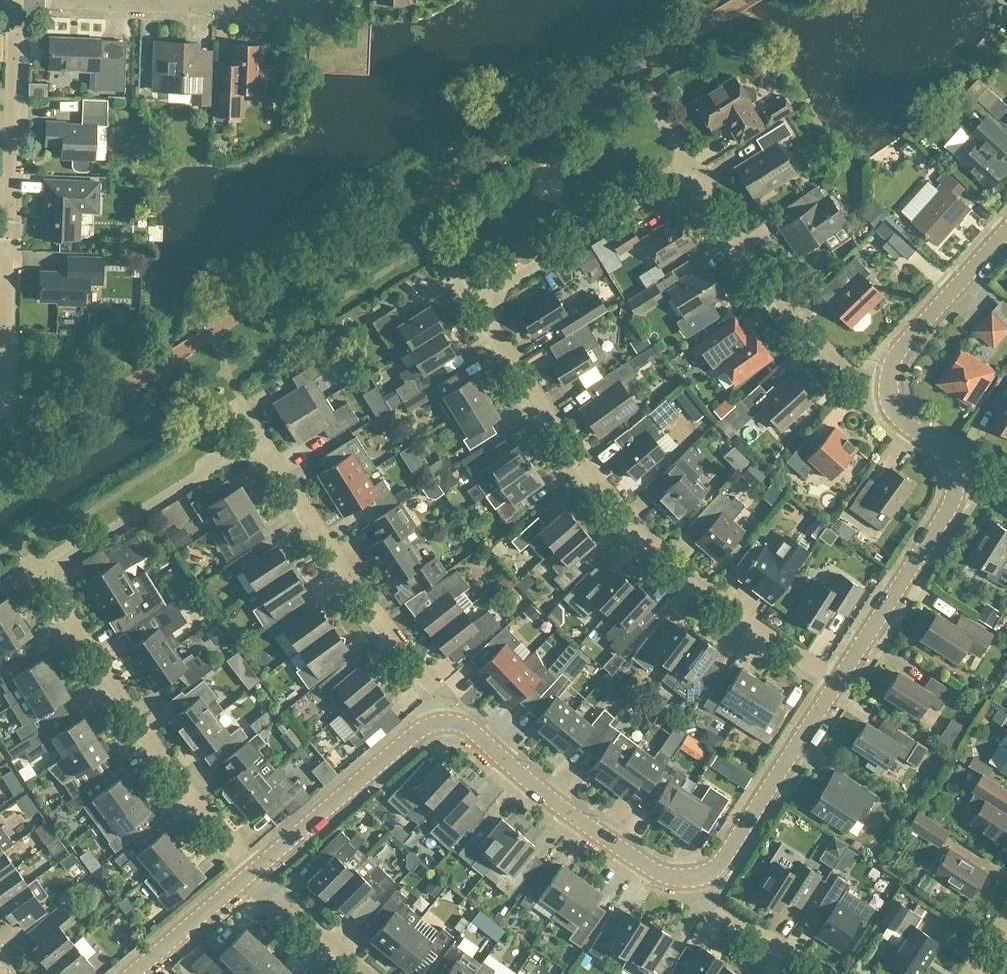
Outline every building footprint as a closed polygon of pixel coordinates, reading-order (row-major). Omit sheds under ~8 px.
[(95,73),(94,92),(124,93),(125,61),(99,60),(99,42),(50,40),(49,71),(95,73)] [(156,44),(154,92),(168,92),(194,93),(194,103),(193,105),(207,106),(209,71),(196,70),(197,53),(197,45),(156,44)] [(215,66),(213,117),(242,118),(243,94),(261,95),(263,48),(230,47),(229,67),(215,66)] [(734,79),(693,104),(710,131),(725,122),(739,144),(763,129),(749,107),(751,106),(750,105),(754,103),(755,100),(755,97),(754,94),(750,90),(746,89),(742,91),(734,79)] [(998,100),(987,90),(976,101),(1006,129),(1006,107),(998,100)] [(57,111),(80,111),(80,99),(58,98),(57,111)] [(762,110),(771,124),(791,111),(783,98),(762,110)] [(62,160),(72,161),(71,168),(73,172),(77,173),(87,174),(91,172),(93,169),(93,161),(94,162),(95,128),(106,128),(107,114),(82,113),(81,127),(64,126),(65,124),(47,124),(46,147),(62,147),(62,160)] [(983,122),(969,137),(970,137),(952,156),(961,164),(989,189),(1006,169),(998,161),(1006,152),(1006,137),(986,118),(983,122)] [(776,145),(791,136),(783,123),(755,141),(762,153),(735,170),(753,200),(794,175),(776,145)] [(741,159),(757,149),(751,139),(735,149),(741,159)] [(44,181),(43,197),(42,241),(79,243),(80,214),(98,214),(99,184),(44,181)] [(937,246),(969,210),(944,187),(912,223),(937,246)] [(816,188),(786,208),(794,220),(780,230),(798,256),(842,226),(816,188)] [(659,267),(693,246),(676,219),(642,240),(659,267)] [(618,256),(639,243),(630,229),(610,242),(618,256)] [(865,313),(881,298),(864,280),(869,274),(854,258),(832,280),(839,287),(839,292),(827,304),(830,308),(830,311),(834,316),(838,316),(850,328),(851,327),(854,331),(861,331),(869,324),(869,317),(865,313)] [(89,285),(102,286),(103,260),(68,259),(67,274),(41,273),(40,302),(57,303),(57,306),(84,307),(85,292),(88,292),(89,285)] [(691,315),(700,329),(718,318),(709,304),(723,295),(706,268),(667,292),(684,319),(691,315)] [(635,317),(663,300),(654,286),(627,303),(635,317)] [(551,292),(517,313),(532,337),(556,322),(564,335),(587,320),(589,322),(605,312),(596,296),(565,315),(551,292)] [(440,333),(444,331),(430,308),(404,325),(394,309),(372,324),(388,349),(404,339),(411,350),(408,352),(408,353),(440,333)] [(1006,333),(1006,328),(992,314),(976,332),(994,348),(1006,333)] [(752,335),(747,339),(734,320),(690,352),(705,371),(718,362),(734,384),(770,359),(768,357),(769,353),(763,345),(759,344),(752,335)] [(551,367),(563,386),(604,361),(605,357),(586,325),(549,348),(558,363),(551,367)] [(454,355),(440,333),(408,353),(415,364),(398,375),(404,384),(394,391),(402,403),(421,392),(436,383),(428,371),(454,355)] [(632,356),(638,368),(662,357),(656,345),(632,356)] [(938,385),(972,407),(994,373),(960,351),(938,385)] [(600,379),(608,390),(580,411),(599,437),(637,410),(621,388),(638,376),(628,363),(600,379)] [(297,390),(273,405),(286,425),(325,400),(313,380),(320,376),(313,365),(291,379),(297,390)] [(473,378),(470,380),(464,370),(431,390),(449,421),(455,418),(486,398),(473,378)] [(779,431),(812,401),(790,377),(768,397),(758,386),(740,403),(750,414),(758,407),(779,431)] [(989,408),(1000,415),(992,427),(1006,437),(1006,381),(989,408)] [(349,393),(363,424),(391,411),(380,385),(367,391),(365,386),(349,393)] [(421,392),(402,403),(408,413),(427,401),(421,392)] [(724,417),(738,402),(730,395),(716,409),(724,417)] [(486,398),(455,418),(467,437),(462,441),(469,451),(482,443),(476,433),(498,419),(486,398)] [(665,399),(628,431),(637,442),(616,459),(634,481),(665,455),(655,444),(665,436),(660,430),(678,414),(665,399)] [(333,412),(325,400),(286,425),(298,445),(322,430),(329,440),(358,422),(347,404),(333,412)] [(815,466),(830,480),(856,450),(846,440),(835,429),(815,451),(805,441),(785,463),(803,479),(815,466)] [(375,469),(367,457),(355,438),(325,457),(332,467),(318,476),(330,497),(364,476),(375,469)] [(466,471),(476,485),(485,497),(499,487),(530,465),(529,463),(528,463),(517,447),(493,465),(486,456),(466,471)] [(690,448),(662,476),(672,486),(655,503),(674,523),(706,492),(693,479),(707,465),(690,448)] [(530,465),(499,487),(485,497),(505,524),(525,509),(519,501),(543,483),(531,467),(532,467),(530,465)] [(438,498),(460,480),(451,470),(429,488),(438,498)] [(853,502),(848,510),(879,532),(890,517),(912,486),(891,471),(879,487),(875,488),(867,483),(853,502)] [(372,488),(364,476),(330,497),(343,517),(377,497),(386,512),(397,505),(383,482),(372,488)] [(212,517),(219,527),(252,507),(240,487),(216,502),(210,492),(190,504),(202,523),(212,517)] [(701,538),(696,543),(717,562),(725,553),(731,559),(740,548),(734,543),(743,533),(731,522),(738,514),(744,507),(735,499),(732,503),(720,493),(703,511),(715,522),(701,538)] [(365,550),(378,569),(411,547),(422,540),(398,505),(378,517),(366,525),(377,542),(365,550)] [(264,526),(252,507),(219,527),(225,537),(214,544),(226,563),(247,550),(240,540),(264,526)] [(552,551),(552,552),(580,527),(565,511),(546,528),(538,518),(510,542),(519,553),(528,545),(542,560),(552,551)] [(1006,590),(1006,532),(994,523),(970,559),(990,572),(987,577),(1006,590)] [(580,527),(552,552),(559,560),(551,567),(558,576),(553,580),(562,591),(581,574),(572,564),(594,544),(580,527)] [(148,557),(136,536),(105,555),(113,567),(84,585),(95,604),(129,583),(122,572),(148,557)] [(742,577),(740,580),(771,603),(808,554),(785,537),(773,554),(755,541),(734,570),(742,577)] [(421,562),(411,547),(378,569),(391,588),(404,579),(414,595),(434,582),(444,574),(432,555),(421,562)] [(256,591),(290,568),(284,560),(284,556),(280,551),(277,549),(276,548),(257,560),(251,550),(226,567),(232,577),(242,570),(256,591)] [(290,568),(256,591),(264,604),(252,612),(264,629),(293,610),(287,600),(303,589),(302,587),(302,584),(299,578),(295,577),(290,568)] [(607,616),(610,613),(633,588),(632,587),(614,571),(598,588),(586,576),(582,581),(562,600),(584,621),(597,607),(607,616)] [(431,637),(462,613),(453,600),(468,588),(456,572),(426,595),(434,604),(416,618),(431,637)] [(129,583),(95,604),(107,623),(136,605),(143,615),(163,603),(145,573),(129,583)] [(847,616),(863,591),(839,576),(830,591),(815,581),(792,617),(819,634),(835,609),(847,616)] [(632,587),(633,588),(610,613),(619,621),(606,635),(614,643),(610,647),(619,656),(642,632),(634,623),(654,602),(635,584),(632,587)] [(19,618),(7,598),(3,601),(0,603),(0,629),(19,618)] [(162,628),(126,653),(139,673),(173,650),(179,646),(171,634),(188,623),(174,602),(153,615),(162,628)] [(316,608),(299,619),(293,610),(266,628),(274,639),(283,632),(298,652),(331,628),(316,608)] [(472,625),(462,613),(431,637),(446,656),(463,642),(471,652),(500,628),(487,612),(472,625)] [(954,627),(935,616),(920,639),(956,662),(965,648),(978,657),(991,637),(960,617),(954,627)] [(31,637),(19,618),(0,629),(0,656),(31,637)] [(674,667),(673,667),(693,640),(674,625),(657,647),(647,639),(631,659),(648,673),(658,660),(671,670),(674,667)] [(346,648),(331,628),(298,652),(307,664),(296,673),(308,690),(334,670),(328,661),(346,648)] [(494,692),(523,664),(522,663),(512,652),(520,644),(505,628),(487,644),(496,654),(476,673),(494,692)] [(673,667),(674,667),(683,674),(671,690),(691,705),(707,683),(698,676),(716,652),(696,637),(693,640),(673,667)] [(173,650),(139,673),(153,693),(182,673),(190,686),(213,669),(202,653),(184,666),(173,650)] [(533,652),(522,663),(523,664),(494,692),(510,708),(531,689),(539,698),(540,699),(556,680),(541,665),(533,652)] [(7,667),(0,672),(0,687),(1,687),(5,694),(2,696),(10,707),(57,678),(45,659),(18,676),(11,665),(7,667)] [(340,696),(349,707),(350,707),(375,685),(360,667),(343,681),(335,672),(318,687),(331,703),(340,696)] [(708,698),(702,707),(713,714),(714,712),(723,718),(735,725),(762,683),(741,670),(736,677),(718,705),(708,698)] [(548,742),(573,713),(557,699),(571,683),(561,674),(556,680),(540,699),(549,706),(531,727),(548,742)] [(951,692),(930,678),(922,690),(898,674),(884,696),(918,717),(926,704),(938,712),(951,692)] [(10,707),(22,727),(15,731),(21,742),(49,725),(42,714),(69,698),(57,678),(10,707)] [(764,685),(762,683),(735,725),(765,744),(776,727),(766,721),(782,696),(780,695),(782,691),(766,681),(764,685)] [(191,705),(170,721),(185,740),(213,718),(214,719),(223,712),(215,701),(217,700),(203,682),(184,696),(191,705)] [(372,719),(391,704),(375,685),(350,707),(349,707),(339,716),(354,734),(348,740),(356,749),(380,728),(372,719)] [(590,727),(573,713),(548,742),(566,757),(579,742),(589,750),(609,725),(614,719),(604,710),(590,727)] [(662,732),(671,721),(662,713),(653,723),(662,732)] [(213,718),(185,740),(200,759),(220,743),(228,753),(247,738),(239,728),(228,737),(214,719),(213,718)] [(21,742),(6,752),(13,762),(24,754),(30,763),(45,753),(47,755),(57,748),(63,758),(95,738),(83,719),(75,724),(56,737),(49,725),(21,742)] [(620,733),(609,725),(589,750),(600,758),(588,774),(606,788),(636,747),(619,734),(620,733)] [(865,768),(879,777),(894,754),(916,768),(927,750),(896,731),(890,741),(865,725),(852,746),(870,759),(865,768)] [(232,778),(220,788),(223,790),(221,795),(229,804),(234,803),(235,805),(275,771),(274,771),(258,751),(265,745),(257,734),(236,752),(221,764),(232,778)] [(691,740),(698,758),(710,754),(704,736),(691,740)] [(71,798),(98,780),(97,779),(94,775),(96,773),(96,767),(94,765),(107,757),(95,738),(63,758),(47,769),(63,786),(69,796),(71,798)] [(658,751),(653,759),(636,747),(606,788),(625,801),(629,796),(640,803),(649,791),(652,787),(652,786),(666,764),(670,759),(658,751)] [(192,750),(179,759),(189,775),(202,767),(192,750)] [(720,755),(714,766),(732,776),(738,765),(720,755)] [(426,817),(433,809),(458,781),(439,764),(420,784),(411,776),(397,791),(396,790),(386,801),(404,818),(415,807),(426,817)] [(687,777),(666,764),(652,786),(652,787),(649,791),(659,797),(647,816),(667,829),(689,795),(679,789),(687,777)] [(305,791),(297,781),(292,785),(277,768),(274,771),(275,771),(235,805),(249,822),(276,800),(283,809),(305,791)] [(23,794),(16,780),(7,784),(2,772),(0,773),(0,806),(23,794)] [(874,798),(835,772),(819,796),(821,798),(815,808),(813,807),(811,809),(845,831),(854,817),(856,818),(860,818),(865,810),(866,811),(874,798)] [(1006,811),(1006,792),(982,776),(971,792),(974,794),(967,805),(978,812),(970,824),(1004,846),(1006,841),(1006,815),(1005,814),(1006,811)] [(101,785),(98,780),(71,798),(72,799),(65,805),(72,815),(83,807),(96,825),(136,796),(134,794),(137,789),(129,778),(124,779),(123,778),(110,787),(109,784),(103,784),(101,785)] [(433,809),(443,818),(429,833),(448,851),(467,830),(457,821),(477,799),(458,781),(433,809)] [(700,802),(689,795),(667,829),(688,842),(700,823),(710,830),(729,800),(709,788),(700,802)] [(137,798),(136,796),(96,825),(109,843),(107,844),(115,854),(137,838),(130,828),(149,814),(148,813),(151,807),(143,797),(137,798)] [(939,847),(947,834),(917,814),(909,828),(939,847)] [(7,824),(14,834),(27,825),(21,815),(7,824)] [(457,855),(471,867),(483,877),(486,874),(518,834),(501,820),(482,843),(473,836),(457,855)] [(3,853),(13,846),(0,828),(0,829),(0,855),(3,853)] [(142,863),(152,875),(180,851),(178,849),(181,847),(169,832),(166,835),(164,833),(144,850),(137,841),(114,861),(127,876),(142,863)] [(348,843),(349,841),(341,832),(319,854),(328,862),(307,883),(326,901),(328,898),(367,859),(358,850),(356,851),(348,843)] [(42,842),(46,847),(57,839),(53,834),(42,842)] [(517,871),(535,848),(518,834),(486,874),(497,883),(495,886),(509,898),(525,878),(517,871)] [(57,839),(46,847),(54,858),(65,850),(57,839)] [(844,847),(832,839),(824,851),(836,860),(844,847)] [(970,898),(986,874),(949,850),(933,875),(970,898)] [(180,851),(152,875),(144,882),(167,910),(195,887),(186,877),(196,869),(180,851)] [(15,869),(3,853),(0,855),(0,880),(15,869)] [(346,915),(366,895),(375,903),(394,883),(377,866),(376,868),(367,859),(328,898),(346,915)] [(791,876),(775,865),(754,898),(777,913),(786,899),(799,908),(820,876),(799,864),(791,876)] [(557,911),(579,879),(561,866),(545,889),(535,882),(519,905),(530,912),(539,898),(557,911)] [(0,880),(0,905),(27,886),(15,869),(0,880)] [(873,910),(845,892),(849,885),(837,878),(820,904),(832,911),(816,937),(839,951),(859,920),(864,923),(873,910)] [(27,886),(0,905),(0,909),(10,923),(15,920),(23,930),(46,913),(39,902),(48,896),(36,879),(27,886)] [(552,919),(572,934),(568,940),(580,948),(599,921),(588,913),(601,894),(579,879),(557,911),(552,919)] [(376,916),(385,923),(370,942),(389,957),(413,928),(421,919),(402,904),(406,899),(396,891),(376,916)] [(882,923),(887,927),(904,938),(897,948),(887,964),(904,973),(916,973),(928,956),(932,958),(940,945),(914,928),(921,918),(895,902),(882,923)] [(46,968),(73,945),(62,931),(74,921),(62,907),(27,936),(37,948),(32,951),(38,958),(37,960),(36,963),(41,969),(44,969),(46,967),(46,968)] [(627,960),(648,928),(647,928),(627,915),(612,938),(602,931),(588,953),(605,964),(614,951),(627,960)] [(647,928),(648,928),(627,960),(621,969),(629,973),(662,973),(666,968),(656,961),(671,938),(649,924),(647,928)] [(437,956),(452,938),(442,929),(431,943),(413,928),(389,957),(408,972),(427,949),(437,956)] [(237,973),(263,946),(245,929),(220,955),(210,946),(191,967),(199,973),(203,973),(206,970),(210,973),(219,973),(228,965),(237,973)] [(432,971),(437,973),(474,973),(481,965),(472,958),(452,944),(445,954),(432,971)] [(46,968),(51,973),(91,973),(94,971),(73,945),(46,968)] [(237,973),(236,973),(268,973),(279,962),(263,946),(237,973)] [(721,966),(722,966),(724,963),(701,948),(685,973),(716,973),(721,966)] [(279,962),(268,973),(292,973),(279,962)] [(481,965),(474,973),(494,973),(492,973),(494,970),(482,962),(481,965)] [(722,966),(721,966),(716,973),(734,973),(722,966)]
